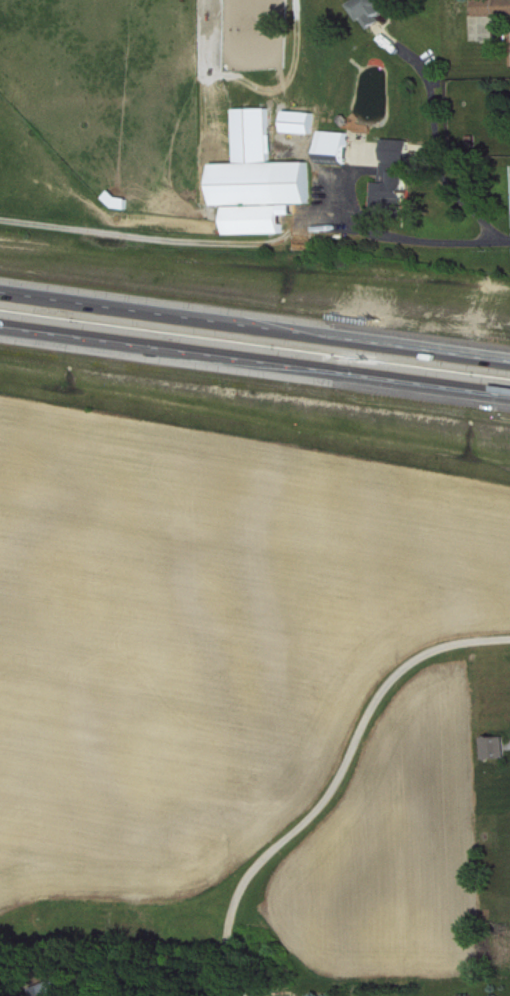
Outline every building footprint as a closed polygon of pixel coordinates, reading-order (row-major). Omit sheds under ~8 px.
[(376,30),(389,21),(387,17),(405,5),(402,0),(366,0),(359,5),(376,30)] [(480,17),(509,17),(509,0),(479,0),(480,17)] [(223,207),(233,207),(234,235),(289,234),(288,215),(299,215),(299,205),(315,204),(314,162),(278,163),(277,109),(242,110),(243,164),(222,165),(223,207)] [(353,133),(327,132),(326,164),(352,165),(353,133)] [(377,214),(394,215),(395,200),(412,200),(415,142),(389,141),(388,183),(378,183),(377,214)] [(502,734),(503,745),(503,755),(482,756),(481,735),(502,734)] [(35,995),(74,995),(77,995),(68,972),(31,986),(35,995)]
